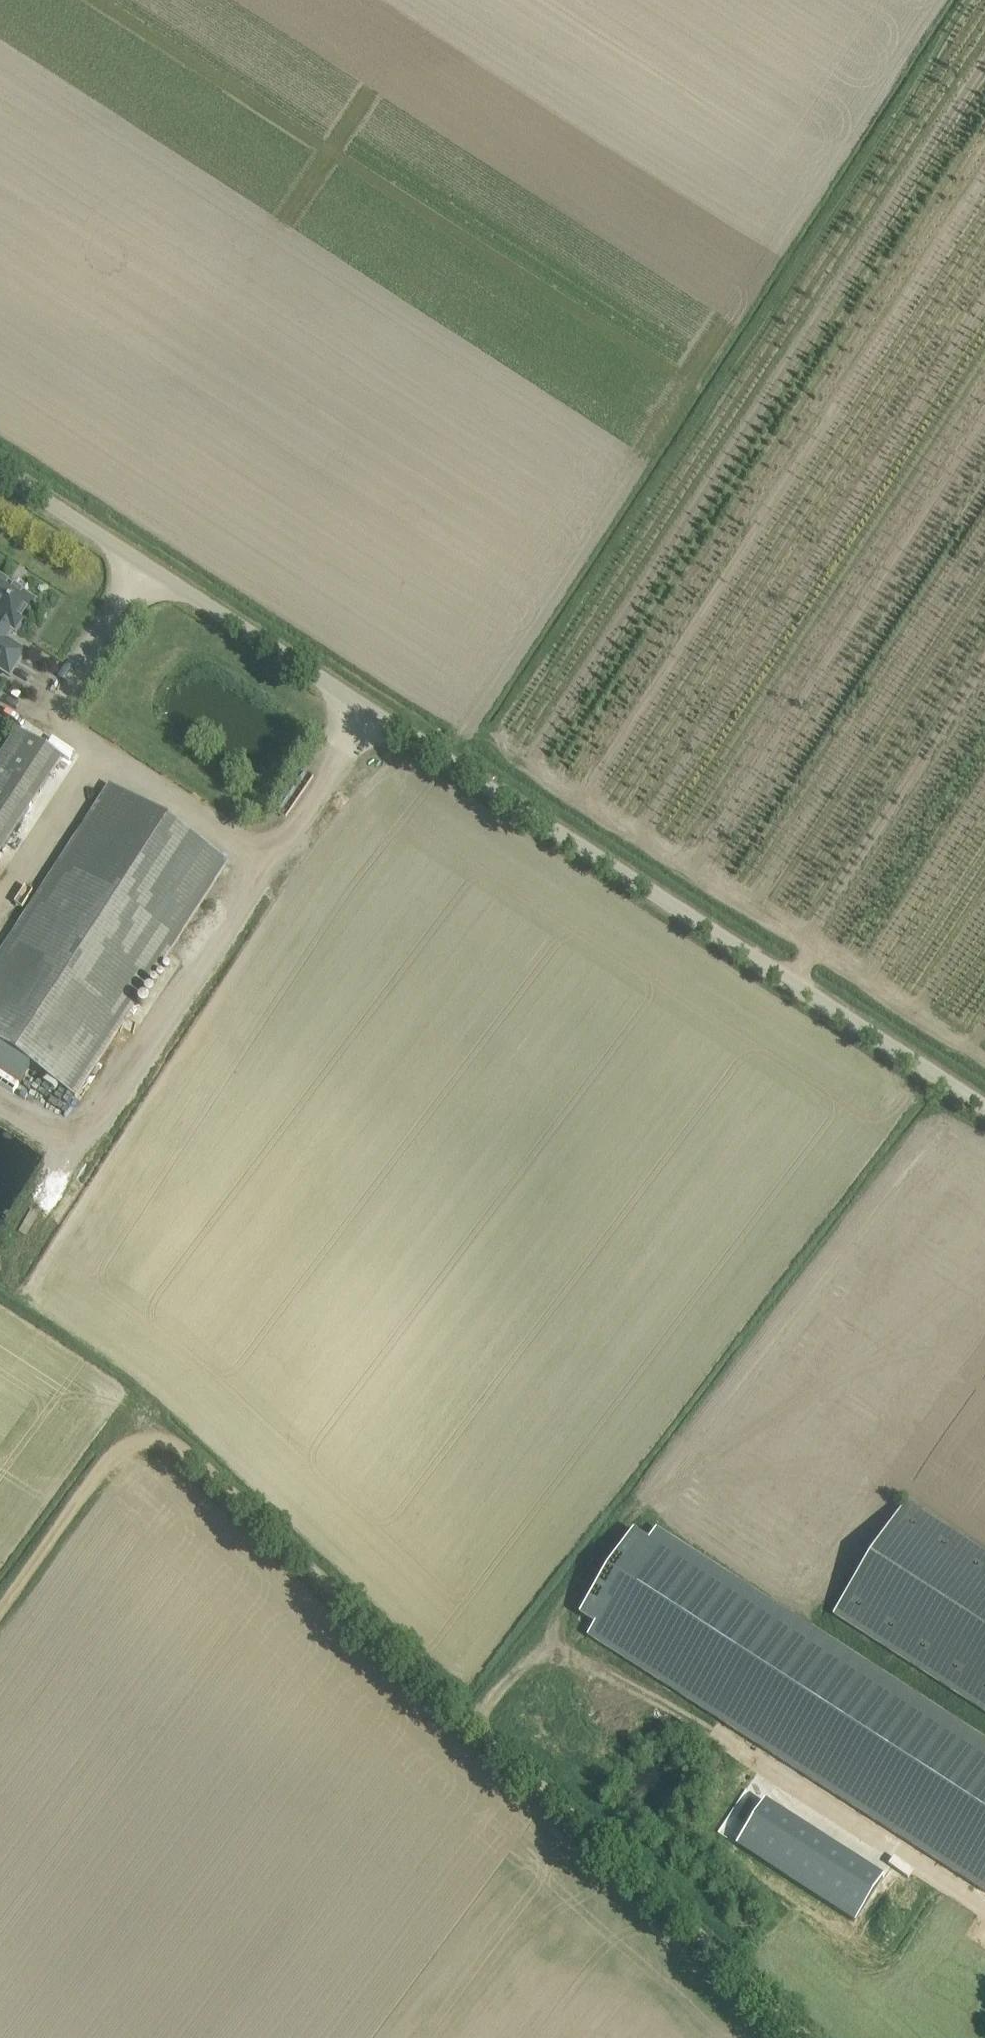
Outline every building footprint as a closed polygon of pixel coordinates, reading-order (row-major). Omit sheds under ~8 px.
[(0,579),(0,670),(10,676),(26,652),(7,640),(13,630),(15,632),(35,602),(0,579)] [(0,750),(0,867),(64,753),(14,725),(0,750)] [(108,789),(0,954),(0,1046),(2,1048),(0,1051),(0,1084),(14,1093),(19,1084),(20,1085),(31,1068),(76,1097),(226,865),(108,789)] [(984,1713),(984,1553),(906,1501),(833,1615),(984,1713)] [(588,1636),(984,1891),(984,1742),(656,1531),(649,1542),(633,1532),(581,1614),(596,1624),(588,1636)]
